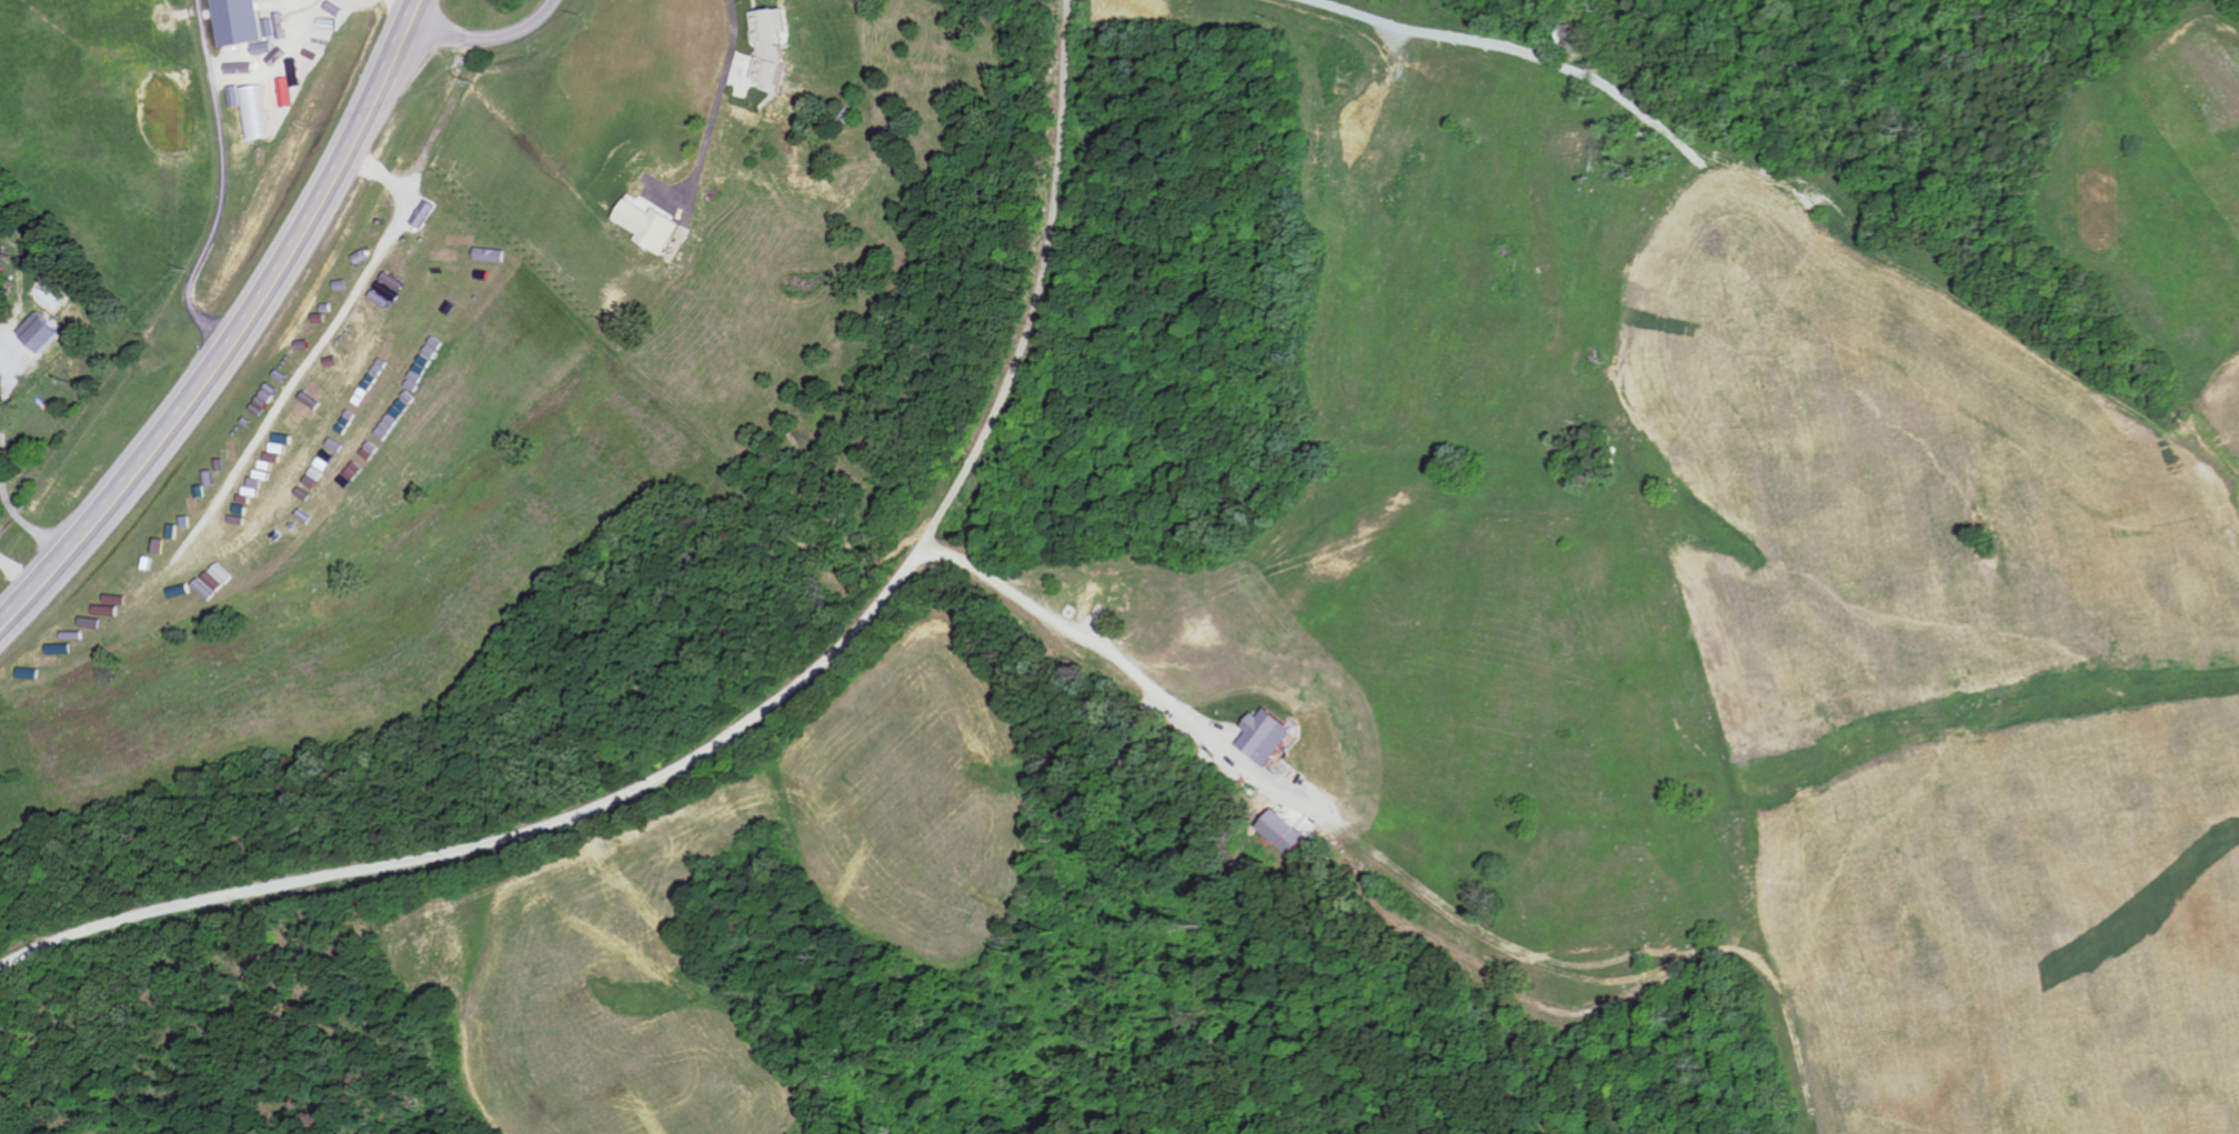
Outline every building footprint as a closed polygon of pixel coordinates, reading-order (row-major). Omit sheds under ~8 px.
[(223,49),(254,44),(256,56),(277,53),(274,39),(279,38),(277,19),(264,20),(261,0),(216,0),(223,49)] [(755,12),(758,42),(763,43),(764,58),(760,58),(755,80),(785,87),(789,71),(785,33),(793,33),(790,9),(755,12)] [(685,224),(651,205),(632,194),(618,220),(643,234),(639,241),(667,256),(685,224)] [(167,567),(148,561),(145,570),(165,576),(167,567)] [(1243,746),(1270,768),(1300,732),(1274,710),(1266,719),(1261,715),(1250,728),(1255,732),(1243,746)] [(1296,857),(1312,839),(1280,811),(1264,829),(1296,857)]
